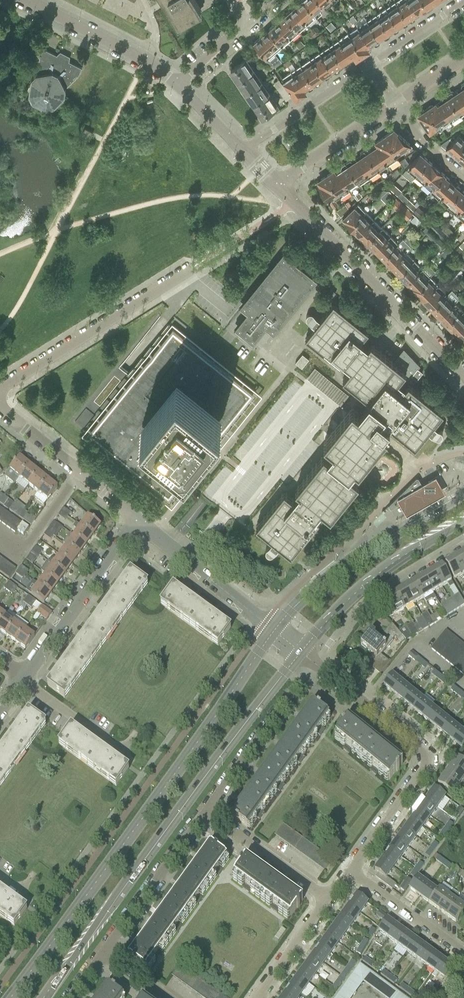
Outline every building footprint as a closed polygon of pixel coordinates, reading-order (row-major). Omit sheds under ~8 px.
[(169,4),(181,23),(201,11),(194,0),(166,0),(167,1),(169,4)] [(297,4),(297,5),(293,9),(307,24),(316,16),(313,14),(314,13),(303,0),(301,0),(297,4)] [(314,13),(318,16),(322,12),(320,10),(319,9),(323,5),(319,0),(303,0),(314,13)] [(323,5),(326,8),(330,5),(334,1),(333,0),(319,0),(323,5)] [(396,1),(409,21),(410,21),(412,21),(415,19),(415,17),(419,15),(409,0),(398,0),(396,1)] [(419,15),(423,12),(425,13),(429,10),(422,0),(409,0),(419,15)] [(429,10),(433,7),(433,6),(438,2),(436,0),(422,0),(429,10)] [(396,1),(386,8),(400,28),(403,26),(405,26),(408,24),(408,22),(409,21),(396,1)] [(386,8),(377,14),(391,34),(394,32),(396,32),(399,30),(399,28),(400,28),(386,8)] [(299,31),(307,24),(293,9),(291,11),(289,11),(284,15),(299,31)] [(377,14),(367,20),(381,40),(384,38),(386,38),(390,36),(390,35),(391,34),(377,14)] [(291,39),(299,31),(284,15),(280,19),(280,20),(277,23),(291,39)] [(367,20),(358,27),(371,47),(375,44),(377,45),(380,43),(380,41),(381,40),(367,20)] [(331,22),(326,26),(331,31),(335,27),(331,22)] [(282,46),(291,39),(277,23),(274,25),(273,25),(268,30),(282,46)] [(358,27),(349,33),(363,54),(370,50),(369,49),(371,47),(358,27)] [(268,30),(254,43),(259,49),(270,62),(274,66),(275,67),(281,61),(280,60),(274,54),(282,46),(268,30)] [(312,30),(308,34),(312,38),(316,35),(312,30)] [(349,33),(339,39),(353,59),(356,57),(357,58),(363,54),(349,33)] [(339,39),(330,46),(343,66),(344,65),(346,66),(349,64),(349,62),(353,59),(339,39)] [(301,40),(296,44),(296,45),(299,48),(300,48),(304,44),(301,40)] [(330,46),(320,52),(334,72),(335,72),(336,72),(339,70),(340,68),(343,66),(330,46)] [(31,79),(29,92),(29,93),(29,94),(29,95),(29,96),(31,101),(32,101),(33,102),(45,108),(46,108),(47,108),(52,107),(53,107),(55,106),(64,97),(64,96),(65,89),(65,88),(77,76),(82,68),(69,61),(69,60),(68,60),(68,61),(65,60),(66,57),(62,55),(60,57),(57,56),(58,55),(57,55),(44,49),(39,57),(40,57),(37,74),(36,74),(31,79)] [(255,53),(266,65),(270,62),(259,49),(255,53)] [(320,52),(311,58),(324,79),(325,78),(327,78),(330,77),(330,75),(334,72),(320,52)] [(311,58),(301,65),(315,85),(315,84),(318,85),(321,83),(320,81),(324,79),(311,58)] [(231,69),(239,81),(254,71),(246,59),(231,69)] [(270,70),(274,66),(270,62),(266,65),(270,70)] [(301,65),(292,71),(305,91),(308,89),(311,90),(314,87),(314,86),(315,85),(301,65)] [(239,81),(247,93),(262,83),(254,71),(239,81)] [(305,91),(292,71),(282,78),(296,99),(306,92),(305,91)] [(274,83),(278,89),(283,85),(279,79),(274,83)] [(247,93),(255,104),(270,94),(262,83),(247,93)] [(283,85),(278,89),(285,100),(291,97),(283,85)] [(447,95),(461,116),(463,114),(463,100),(457,90),(453,93),(450,92),(447,95)] [(270,94),(255,104),(263,116),(278,106),(270,94)] [(442,99),(438,102),(451,122),(461,116),(447,95),(443,97),(442,99)] [(431,105),(428,107),(442,129),(451,122),(438,102),(433,105),(431,105)] [(442,129),(428,107),(421,112),(421,114),(419,115),(430,132),(439,126),(442,129)] [(93,132),(85,128),(83,133),(91,137),(93,132)] [(393,131),(383,138),(397,159),(398,158),(395,155),(401,151),(404,155),(415,148),(395,132),(393,131)] [(455,156),(463,146),(463,138),(463,139),(459,134),(458,135),(456,133),(440,145),(450,153),(451,153),(455,156)] [(377,144),(375,145),(388,165),(397,159),(383,138),(376,142),(377,144)] [(368,147),(364,150),(378,171),(388,165),(375,145),(370,148),(368,147)] [(463,164),(463,163),(463,146),(455,156),(459,159),(459,161),(463,164)] [(360,155),(356,158),(369,178),(378,171),(364,150),(360,153),(360,155)] [(420,153),(402,173),(410,181),(414,176),(428,161),(420,153)] [(405,157),(400,161),(404,168),(408,163),(405,157)] [(349,160),(345,163),(359,184),(369,178),(356,158),(351,161),(349,160)] [(414,176),(423,184),(437,168),(428,161),(414,176)] [(341,168),(336,171),(350,191),(359,184),(345,163),(341,166),(341,168)] [(437,168),(423,184),(431,191),(445,175),(437,168)] [(334,171),(326,176),(340,197),(350,191),(336,171),(335,172),(334,171)] [(431,192),(439,199),(453,183),(450,181),(449,179),(445,175),(431,191),(431,192)] [(340,197),(326,176),(318,181),(319,183),(317,184),(323,192),(321,193),(324,197),(325,196),(333,207),(338,204),(336,200),(340,197)] [(439,199),(447,207),(462,190),(457,186),(456,186),(453,183),(439,199)] [(393,184),(389,188),(398,195),(401,191),(393,184)] [(455,214),(463,204),(463,192),(462,190),(447,207),(455,214)] [(355,195),(354,195),(357,200),(362,196),(359,192),(355,195)] [(390,192),(385,197),(391,203),(392,203),(396,198),(390,192)] [(400,198),(405,203),(408,199),(403,195),(402,196),(401,198),(400,198)] [(405,203),(413,211),(417,208),(408,199),(405,203)] [(342,219),(350,227),(365,212),(357,203),(342,219)] [(463,221),(463,220),(463,204),(455,214),(463,221)] [(345,205),(336,211),(341,216),(348,209),(345,205)] [(417,208),(413,211),(414,211),(418,215),(420,217),(424,213),(418,207),(417,208)] [(350,227),(358,235),(373,220),(365,212),(350,227)] [(426,215),(422,219),(429,226),(433,222),(426,215)] [(415,216),(410,220),(416,226),(421,222),(421,221),(415,216)] [(358,235),(366,243),(382,227),(381,227),(373,220),(358,235)] [(433,222),(429,226),(433,230),(438,226),(433,222)] [(371,247),(375,250),(390,236),(382,227),(366,243),(369,246),(371,247)] [(429,230),(425,234),(432,241),(433,240),(436,237),(436,236),(429,230)] [(444,232),(439,236),(440,237),(445,242),(449,237),(444,232)] [(382,258),(383,258),(398,244),(390,236),(375,250),(378,254),(378,256),(380,257),(382,258)] [(433,240),(432,241),(439,248),(444,243),(436,236),(436,237),(433,240)] [(387,263),(391,266),(406,252),(411,246),(403,238),(398,244),(383,258),(383,259),(384,261),(385,263),(387,263)] [(458,246),(454,251),(463,258),(463,257),(463,250),(458,246)] [(447,248),(443,252),(448,257),(452,253),(447,248)] [(398,274),(398,275),(413,260),(406,252),(391,266),(394,270),(394,272),(396,273),(398,274)] [(248,311),(235,327),(253,342),(266,326),(272,331),(314,279),(284,255),(242,307),(248,311)] [(403,279),(407,283),(422,268),(413,260),(398,275),(399,275),(400,277),(401,279),(403,279)] [(422,268),(407,283),(410,286),(410,288),(412,290),(414,290),(415,291),(430,277),(435,271),(427,263),(422,268)] [(443,272),(438,276),(442,280),(446,276),(443,272)] [(419,296),(423,299),(438,285),(430,277),(415,291),(415,292),(415,294),(417,295),(419,296)] [(431,308),(432,309),(444,297),(443,296),(443,295),(446,293),(438,285),(423,299),(426,302),(426,305),(428,306),(430,307),(431,308)] [(335,294),(330,289),(324,296),(329,301),(335,294)] [(439,302),(432,309),(433,312),(435,313),(437,314),(440,317),(455,302),(460,298),(452,290),(447,294),(444,297),(439,302)] [(447,325),(448,325),(463,310),(455,302),(440,317),(443,320),(444,322),(445,324),(447,325)] [(423,372),(418,368),(419,366),(408,356),(408,355),(407,354),(407,353),(406,353),(406,352),(405,352),(404,352),(403,352),(402,352),(402,353),(401,353),(401,354),(400,355),(400,356),(400,357),(401,357),(396,363),(371,343),(368,347),(361,342),(368,333),(333,304),(320,320),(313,315),(312,314),(311,314),(310,314),(309,314),(308,314),(307,315),(306,316),(306,317),(306,318),(306,319),(306,320),(306,321),(307,321),(308,322),(314,327),(305,339),(340,368),(343,364),(350,370),(342,379),(368,400),(358,412),(352,407),(324,442),(333,450),(327,456),(324,454),(295,489),(299,492),(293,499),(284,491),(256,526),(272,539),(266,546),(266,547),(266,548),(266,549),(265,549),(266,550),(266,551),(266,552),(267,553),(269,554),(270,554),(271,554),(272,553),(273,553),(274,552),(279,545),(291,555),(319,519),(316,516),(321,510),(330,517),(359,482),(350,474),(355,468),(359,471),(377,448),(386,447),(388,445),(387,436),(387,435),(384,432),(389,426),(415,447),(428,430),(435,436),(436,437),(437,437),(438,437),(439,437),(440,437),(441,436),(441,435),(442,435),(442,434),(443,433),(443,432),(442,431),(442,430),(441,429),(434,423),(443,412),(411,386),(423,372)] [(456,333),(463,325),(463,309),(463,310),(448,325),(448,326),(449,328),(450,330),(453,330),(456,333)] [(463,342),(463,341),(463,325),(456,333),(459,337),(459,339),(461,340),(463,341),(463,342)] [(91,433),(167,494),(191,466),(194,462),(195,462),(205,450),(209,453),(218,443),(214,440),(224,427),(223,426),(229,419),(249,393),(173,332),(91,433)] [(302,354),(295,363),(302,368),(309,359),(302,354)] [(328,394),(336,384),(315,367),(307,377),(328,394)] [(14,484),(19,477),(29,465),(19,457),(4,476),(14,484)] [(19,477),(28,485),(38,472),(29,465),(19,477)] [(28,485),(38,492),(48,480),(38,472),(28,485)] [(436,477),(398,498),(407,514),(445,492),(436,477)] [(388,505),(389,506),(390,509),(391,509),(421,491),(422,485),(418,478),(417,478),(416,478),(415,479),(388,505)] [(38,492),(34,497),(44,504),(47,500),(57,488),(48,480),(44,485),(38,492)] [(0,501),(0,503),(4,506),(9,500),(4,496),(0,501)] [(9,500),(4,506),(9,510),(14,504),(9,500)] [(15,515),(18,517),(23,510),(19,507),(15,515)] [(63,508),(60,512),(67,516),(70,512),(63,508)] [(23,510),(18,517),(30,526),(34,520),(26,515),(27,513),(23,510)] [(67,516),(60,512),(58,515),(64,520),(67,516)] [(1,523),(6,526),(13,516),(8,513),(1,523)] [(64,520),(58,515),(54,521),(62,528),(67,522),(64,520)] [(6,526),(10,529),(17,520),(13,516),(6,526)] [(88,516),(81,526),(94,535),(101,525),(88,516)] [(15,533),(17,530),(22,523),(17,520),(10,529),(15,533)] [(46,531),(53,536),(55,537),(62,528),(54,521),(46,531)] [(22,523),(17,530),(23,535),(29,528),(22,523)] [(78,530),(74,536),(87,545),(94,535),(81,526),(76,523),(73,527),(78,530)] [(53,536),(46,531),(44,535),(50,540),(53,536)] [(70,533),(63,543),(67,546),(79,555),(87,545),(74,536),(70,533)] [(35,546),(32,550),(39,555),(42,551),(35,546)] [(67,546),(60,555),(72,564),(79,555),(67,546)] [(39,555),(32,550),(30,554),(36,559),(39,555)] [(463,574),(463,553),(455,558),(463,574)] [(36,559),(30,554),(26,560),(32,565),(36,559)] [(54,560),(51,564),(65,574),(72,564),(60,555),(56,561),(54,560)] [(454,580),(463,574),(455,558),(445,564),(454,580)] [(4,574),(11,565),(6,561),(0,570),(0,572),(4,574)] [(47,561),(40,571),(46,575),(45,575),(58,584),(65,574),(51,564),(47,561)] [(11,565),(4,574),(8,578),(16,568),(11,565)] [(21,566),(18,570),(25,574),(28,571),(21,566)] [(442,566),(432,572),(442,587),(447,584),(450,588),(454,585),(442,566)] [(25,574),(18,570),(16,573),(22,578),(25,574)] [(147,584),(130,572),(110,601),(126,613),(147,584)] [(432,572),(423,577),(432,593),(442,587),(432,572)] [(45,575),(39,584),(51,594),(58,584),(45,575)] [(262,583),(267,587),(273,580),(268,576),(262,583)] [(423,577),(414,583),(423,598),(426,603),(430,600),(432,599),(432,600),(436,598),(432,593),(423,577)] [(33,581),(26,590),(31,595),(36,598),(44,604),(51,594),(39,584),(38,585),(33,581)] [(4,589),(8,592),(13,585),(8,582),(4,589)] [(414,583),(404,588),(414,604),(423,598),(414,583)] [(13,585),(8,592),(12,595),(17,588),(13,585)] [(161,604),(189,625),(202,608),(173,587),(161,604)] [(404,588),(395,594),(404,609),(414,604),(404,588)] [(395,615),(404,609),(395,594),(386,599),(387,602),(381,605),(388,617),(394,614),(395,615)] [(449,600),(456,610),(463,605),(463,603),(459,594),(449,600)] [(23,603),(27,606),(32,599),(28,596),(23,603)] [(32,599),(27,606),(31,609),(36,602),(32,599)] [(447,601),(440,605),(447,616),(456,610),(449,600),(447,601)] [(126,613),(110,601),(89,629),(106,641),(126,613)] [(40,615),(46,620),(51,613),(41,606),(36,613),(37,613),(40,615)] [(218,646),(230,629),(202,608),(189,625),(218,646)] [(9,611),(6,616),(15,622),(19,617),(9,611)] [(427,612),(421,615),(422,617),(428,628),(437,622),(436,620),(433,615),(430,617),(427,612)] [(6,635),(15,622),(6,616),(0,624),(0,631),(6,635)] [(6,635),(16,642),(25,629),(28,624),(19,617),(15,622),(6,635)] [(418,624),(415,626),(418,631),(421,629),(422,631),(428,628),(422,617),(416,621),(418,624)] [(406,627),(398,632),(402,636),(406,641),(412,637),(419,633),(418,631),(415,626),(413,623),(406,627)] [(402,636),(398,632),(392,624),(380,638),(371,631),(361,645),(374,655),(366,664),(380,675),(390,663),(381,656),(395,638),(398,640),(402,636)] [(25,629),(16,642),(25,649),(34,636),(25,629)] [(89,629),(68,658),(85,670),(106,641),(89,629)] [(446,630),(438,640),(443,643),(450,634),(446,630)] [(443,643),(448,647),(455,638),(450,634),(443,643)] [(448,647),(452,651),(460,642),(455,638),(448,647)] [(431,649),(435,653),(443,643),(438,640),(431,649)] [(457,655),(463,646),(463,645),(460,642),(452,651),(457,655)] [(435,653),(440,656),(448,647),(443,643),(435,653)] [(440,656),(445,660),(452,651),(448,647),(440,656)] [(445,660),(449,664),(457,655),(452,651),(445,660)] [(411,652),(408,656),(414,661),(418,657),(411,652)] [(449,664),(454,668),(462,658),(457,655),(449,664)] [(85,670),(68,658),(48,686),(64,698),(85,670)] [(459,672),(463,665),(463,660),(462,658),(454,668),(459,672)] [(427,665),(421,660),(418,664),(424,669),(427,665)] [(431,674),(438,680),(441,676),(434,670),(431,674)] [(425,682),(432,673),(428,671),(421,679),(425,682)] [(384,686),(393,694),(402,684),(392,676),(384,686)] [(441,676),(438,680),(444,685),(447,681),(441,676)] [(393,694),(403,702),(412,692),(402,684),(393,694)] [(451,690),(457,695),(460,691),(454,686),(451,690)] [(403,702),(413,710),(422,700),(412,692),(403,702)] [(422,700),(413,710),(423,718),(432,707),(435,702),(426,695),(422,700)] [(312,704),(292,732),(308,744),(329,716),(320,710),(321,709),(318,707),(317,708),(312,704)] [(423,718),(433,726),(441,715),(432,707),(423,718)] [(28,713),(8,741),(25,753),(45,725),(28,713)] [(433,726),(442,734),(451,723),(441,715),(433,726)] [(335,737),(363,759),(376,742),(348,721),(344,726),(344,725),(341,728),(342,728),(335,737)] [(442,734),(452,741),(461,731),(451,723),(442,734)] [(59,745),(87,765),(99,749),(71,728),(59,745)] [(452,741),(462,749),(463,748),(463,747),(463,733),(461,731),(452,741)] [(292,732),(271,760),(288,772),(308,744),(292,732)] [(0,752),(0,779),(4,782),(25,753),(8,741),(0,752)] [(376,742),(363,759),(390,780),(396,772),(397,772),(399,770),(399,769),(403,764),(376,742)] [(87,765),(116,786),(128,769),(99,749),(87,765)] [(450,767),(463,776),(463,763),(457,757),(450,767)] [(271,760),(251,788),(268,800),(288,772),(271,760)] [(444,775),(459,786),(463,778),(463,776),(450,767),(444,775)] [(459,786),(444,775),(438,784),(452,795),(459,786)] [(268,800),(251,788),(231,816),(236,820),(235,821),(238,823),(239,822),(247,828),(268,800)] [(434,789),(426,799),(438,807),(442,811),(450,801),(445,798),(445,797),(442,795),(434,789)] [(426,799),(419,809),(430,818),(438,807),(426,799)] [(454,814),(458,817),(463,810),(459,808),(454,814)] [(419,809),(412,820),(423,828),(430,818),(419,809)] [(412,820),(404,830),(415,838),(423,828),(412,820)] [(449,822),(444,828),(448,831),(453,825),(449,822)] [(275,836),(280,839),(288,828),(283,824),(275,836)] [(280,839),(285,843),(293,831),(288,828),(280,839)] [(448,831),(444,828),(440,835),(444,837),(448,831)] [(404,830),(397,840),(408,848),(415,838),(404,830)] [(285,843),(289,846),(298,835),(293,831),(285,843)] [(289,846),(294,850),(303,839),(298,835),(289,846)] [(294,850),(299,853),(307,842),(303,839),(294,850)] [(397,840),(389,850),(401,858),(408,848),(397,840)] [(299,853),(304,857),(312,846),(307,842),(299,853)] [(434,842),(430,848),(434,851),(438,845),(434,842)] [(194,867),(189,874),(206,886),(219,867),(222,863),(223,862),(222,862),(226,858),(226,857),(210,845),(209,846),(205,852),(205,851),(204,852),(205,852),(194,867),(194,866),(194,867)] [(304,857),(309,861),(317,849),(312,846),(304,857)] [(434,851),(430,848),(425,855),(429,858),(434,851)] [(309,861),(314,864),(322,853),(317,849),(309,861)] [(389,850),(382,860),(393,868),(401,858),(389,850)] [(314,864),(319,868),(327,856),(322,853),(314,864)] [(327,856),(319,868),(324,871),(332,860),(327,856)] [(436,860),(442,865),(445,861),(438,856),(436,860)] [(234,877),(263,897),(275,880),(246,860),(243,865),(242,864),(239,868),(240,868),(234,877)] [(393,868),(382,860),(375,870),(379,873),(375,878),(392,890),(395,885),(386,878),(393,868)] [(445,861),(442,865),(449,870),(451,866),(445,861)] [(420,862),(415,869),(419,871),(424,865),(420,862)] [(419,871),(415,869),(410,875),(414,878),(419,871)] [(174,895),(169,901),(186,913),(206,886),(189,874),(185,880),(185,879),(184,880),(185,880),(175,894),(174,894),(173,895),(174,895)] [(409,890),(419,896),(427,885),(418,878),(409,890)] [(401,889),(405,892),(412,882),(408,879),(401,889)] [(299,906),(303,900),(275,880),(263,897),(291,917),(297,908),(298,909),(300,906),(299,906)] [(419,896),(428,903),(437,892),(427,885),(419,896)] [(428,903),(438,910),(448,895),(439,889),(437,892),(428,903)] [(14,926),(27,909),(0,890),(0,916),(14,926)] [(438,910),(446,916),(457,902),(460,898),(460,895),(452,890),(451,892),(448,895),(438,910)] [(357,895),(349,906),(360,914),(368,903),(357,895)] [(154,923),(149,929),(166,941),(186,913),(169,901),(165,907),(164,908),(154,922),(153,923),(154,923)] [(446,916),(455,923),(463,911),(463,907),(457,902),(446,916)] [(349,906),(342,916),(353,924),(360,914),(349,906)] [(377,916),(383,921),(386,917),(380,912),(377,916)] [(342,916),(334,926),(345,934),(353,924),(342,916)] [(379,932),(388,938),(397,927),(388,920),(379,932)] [(334,926),(327,936),(338,944),(345,934),(334,926)] [(372,927),(367,934),(373,938),(377,931),(372,927)] [(388,938),(397,945),(406,933),(397,927),(388,938)] [(166,941),(149,929),(145,935),(144,935),(144,936),(134,950),(133,950),(133,951),(129,957),(129,956),(128,957),(133,961),(133,962),(136,964),(136,963),(145,969),(166,941)] [(397,945),(407,951),(415,940),(406,933),(397,945)] [(327,936),(320,946),(331,954),(338,944),(327,936)] [(364,939),(361,945),(366,949),(370,942),(364,939)] [(407,951),(416,958),(424,947),(415,940),(407,951)] [(366,949),(361,945),(356,953),(362,956),(366,949)] [(320,946),(312,956),(323,964),(331,954),(320,946)] [(416,958),(425,965),(433,953),(424,947),(416,958)] [(425,965),(435,971),(443,960),(433,953),(425,965)] [(312,956),(305,967),(316,975),(323,964),(312,956)] [(363,963),(368,966),(372,961),(367,958),(363,963)] [(352,960),(347,966),(352,970),(356,963),(352,960)] [(435,971),(430,977),(441,985),(445,979),(447,976),(453,967),(447,963),(443,960),(435,971)] [(372,961),(368,966),(376,972),(380,967),(372,961)] [(185,968),(180,965),(172,976),(177,980),(185,968)] [(352,970),(347,966),(342,973),(347,976),(352,970)] [(305,967),(297,977),(308,985),(316,975),(305,967)] [(190,972),(185,968),(177,980),(182,983),(190,972)] [(382,976),(386,979),(390,974),(385,971),(382,976)] [(195,975),(190,972),(182,983),(186,987),(195,975)] [(390,974),(386,979),(395,985),(398,980),(390,974)] [(200,979),(195,975),(186,987),(191,991),(200,979)] [(297,977),(290,987),(301,995),(308,985),(297,977)] [(205,983),(200,979),(191,991),(196,994),(205,983)] [(337,980),(332,987),(337,990),(342,984),(337,980)] [(210,986),(205,983),(196,994),(201,997),(210,986)] [(400,989),(405,993),(409,988),(404,984),(400,989)] [(115,992),(116,991),(113,989),(112,990),(107,986),(106,987),(107,987),(103,993),(102,992),(102,993),(99,997),(124,997),(115,992)] [(210,986),(201,997),(202,997),(209,997),(215,990),(210,986)] [(283,997),(284,997),(299,997),(301,995),(290,987),(283,997)] [(337,990),(332,987),(328,993),(332,997),(337,990)] [(405,993),(412,997),(414,997),(417,994),(409,988),(405,993)] [(215,990),(209,997),(216,997),(219,993),(215,990)]
